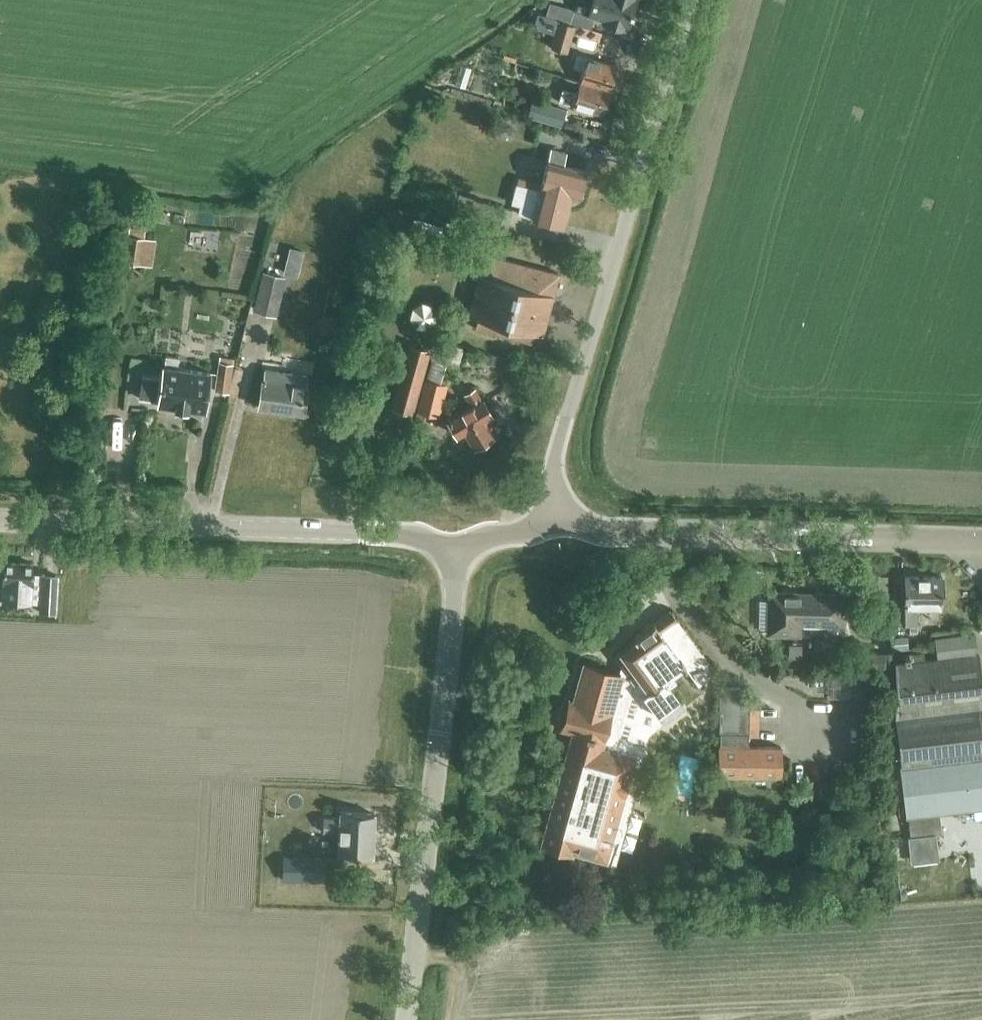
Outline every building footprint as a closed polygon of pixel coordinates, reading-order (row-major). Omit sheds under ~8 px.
[(574,10),(603,19),(602,23),(625,29),(626,26),(628,26),(635,0),(591,0),(591,3),(582,0),(577,0),(574,10)] [(550,46),(568,51),(575,25),(558,20),(550,46)] [(579,80),(609,89),(616,65),(572,52),(568,65),(583,69),(579,80)] [(602,113),(609,89),(579,80),(576,92),(562,87),(558,100),(602,113)] [(529,112),(562,122),(566,108),(533,99),(529,112)] [(565,151),(550,147),(539,189),(524,185),(517,212),(562,224),(570,192),(577,194),(584,169),(562,163),(565,151)] [(466,221),(506,232),(512,209),(453,192),(449,204),(469,210),(466,221)] [(219,227),(221,211),(194,209),(193,225),(219,227)] [(156,238),(144,236),(146,228),(129,226),(128,235),(127,234),(123,261),(152,265),(156,238)] [(533,331),(542,333),(558,272),(484,253),(468,314),(477,316),(475,326),(531,341),(533,331)] [(253,310),(276,316),(286,275),(262,270),(253,310)] [(430,358),(444,363),(451,343),(437,338),(430,358)] [(158,400),(157,404),(203,410),(208,372),(176,367),(177,357),(165,355),(163,366),(163,365),(161,376),(141,374),(138,397),(158,400)] [(272,355),(271,363),(291,363),(292,355),(272,355)] [(214,390),(229,392),(234,357),(218,356),(214,390)] [(306,385),(307,375),(264,369),(263,379),(262,379),(258,406),(302,412),(306,385)] [(416,410),(440,416),(447,384),(424,378),(416,410)] [(482,399),(481,399),(475,387),(464,394),(471,405),(448,419),(457,434),(464,430),(473,446),(493,433),(484,418),(491,414),(482,399)] [(41,574),(41,579),(32,578),(33,563),(4,562),(2,601),(31,603),(40,603),(40,611),(56,611),(58,574),(41,574)] [(869,575),(869,591),(885,591),(885,575),(869,575)] [(917,606),(944,607),(945,576),(908,575),(908,580),(893,580),(892,599),(907,600),(906,627),(894,627),(894,638),(915,637),(915,627),(917,627),(917,606)] [(844,625),(843,625),(845,595),(795,593),(794,596),(769,595),(767,632),(798,633),(798,623),(827,624),(826,635),(844,636),(844,625)] [(699,683),(717,671),(672,609),(634,637),(636,641),(614,658),(621,667),(619,675),(582,664),(572,701),(568,699),(560,727),(572,730),(540,842),(571,851),(571,848),(613,860),(645,745),(644,744),(652,714),(657,710),(665,721),(687,706),(671,684),(690,670),(699,683)] [(979,652),(976,632),(938,640),(941,660),(927,662),(925,652),(910,654),(912,664),(894,667),(893,719),(906,817),(908,817),(910,836),(941,832),(938,812),(981,806),(981,662),(981,652),(979,652)] [(850,702),(876,702),(876,672),(850,672),(850,702)] [(826,702),(837,700),(833,681),(821,684),(826,702)] [(721,746),(749,746),(749,733),(749,695),(740,695),(740,687),(719,687),(720,708),(720,734),(721,734),(721,746)] [(749,746),(721,746),(720,746),(721,775),(781,774),(781,745),(749,746)] [(338,853),(372,855),(374,813),(340,812),(339,817),(323,816),(322,830),(339,831),(338,853)] [(307,869),(338,870),(338,857),(307,856),(307,869)]
